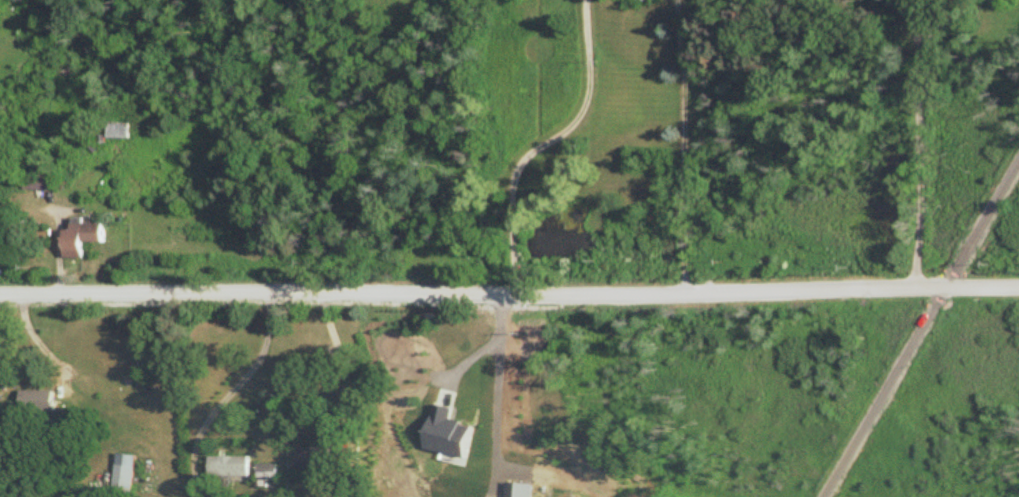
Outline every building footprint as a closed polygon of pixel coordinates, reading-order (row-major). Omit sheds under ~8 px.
[(128,123),(105,123),(105,139),(128,139),(128,123)] [(101,225),(68,224),(68,230),(60,230),(60,258),(80,258),(80,244),(100,244),(101,225)] [(54,392),(20,392),(20,412),(54,412),(54,392)] [(330,448),(302,448),(302,470),(330,470),(330,448)] [(131,456),(116,455),(113,492),(132,493),(134,466),(130,466),(131,456)] [(209,478),(250,478),(250,458),(209,458),(209,478)] [(279,486),(279,464),(259,464),(259,486),(279,486)]
